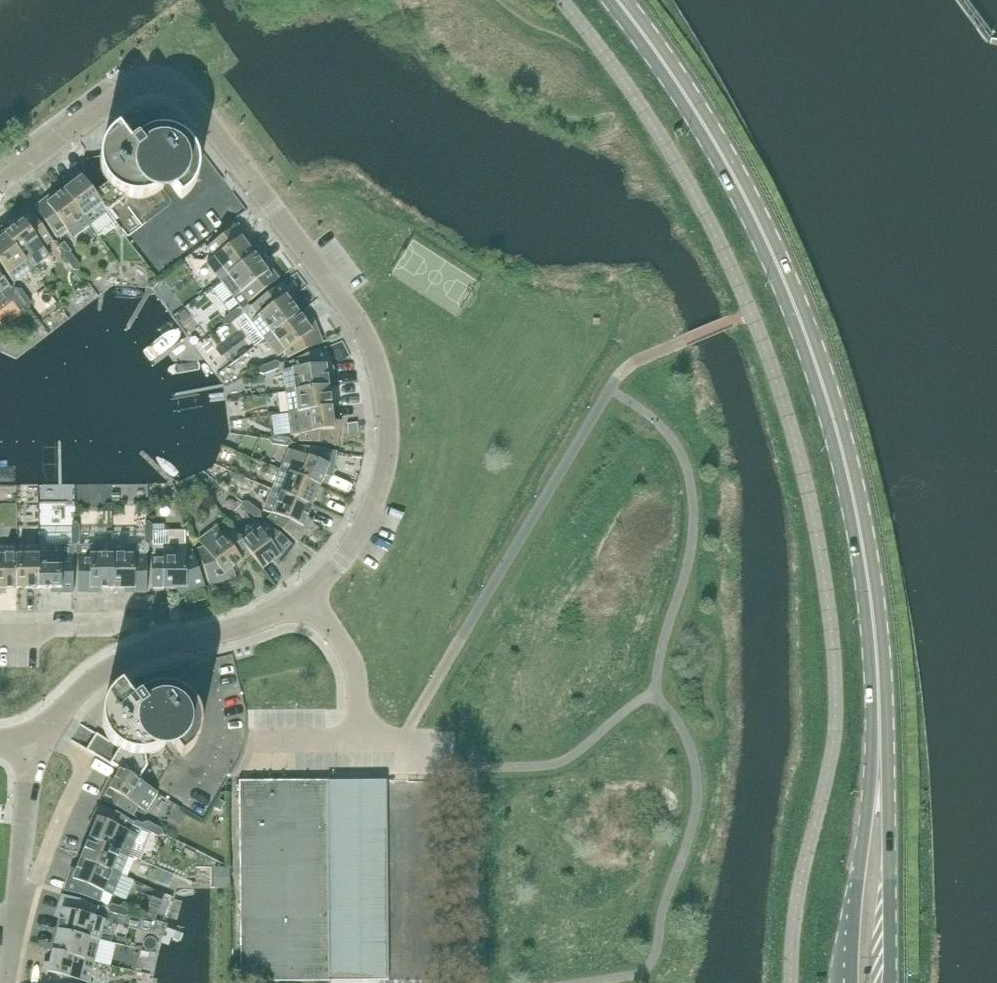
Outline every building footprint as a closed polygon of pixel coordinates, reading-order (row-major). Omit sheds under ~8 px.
[(131,145),(119,129),(114,133),(109,137),(105,143),(103,149),(101,155),(101,156),(84,160),(82,160),(82,163),(84,176),(82,178),(108,212),(124,200),(125,197),(128,197),(131,198),(138,199),(144,198),(151,197),(157,194),(162,190),(163,189),(161,186),(167,181),(181,199),(185,197),(192,189),(197,179),(198,178),(199,168),(199,163),(199,162),(197,156),(194,150),(191,145),(186,140),(184,138),(179,135),(173,132),(167,131),(161,130),(156,130),(156,131),(142,135),(136,139),(137,141),(131,145)] [(90,225),(108,212),(82,178),(64,191),(90,225)] [(90,225),(64,191),(51,201),(48,197),(34,208),(57,238),(67,231),(72,239),(90,225)] [(53,241),(30,211),(16,222),(19,226),(5,236),(31,270),(49,256),(44,248),(53,241)] [(254,255),(244,242),(248,239),(237,225),(207,247),(214,257),(207,263),(220,281),(254,255)] [(31,270),(5,236),(0,240),(0,265),(14,283),(31,270)] [(73,270),(79,271),(65,252),(64,258),(73,270)] [(65,252),(79,271),(80,265),(70,253),(65,252)] [(264,268),(262,265),(254,255),(220,281),(234,298),(241,293),(249,302),(279,279),(268,265),(264,268)] [(10,286),(0,273),(0,293),(10,286)] [(299,314),(292,305),(289,300),(292,298),(282,283),(251,306),(259,316),(251,321),(265,339),(299,314)] [(24,307),(30,308),(15,289),(14,294),(24,307)] [(15,289),(30,308),(31,303),(21,290),(15,289)] [(202,321),(188,302),(178,309),(193,328),(202,321)] [(231,314),(235,320),(241,315),(242,310),(237,309),(231,314)] [(229,325),(235,320),(231,314),(224,319),(223,324),(229,325)] [(308,326),(306,323),(299,314),(265,339),(278,357),(285,352),(288,358),(323,344),(314,322),(308,326)] [(328,387),(326,370),(333,370),(325,348),(290,362),(292,369),(283,370),(286,392),(328,387)] [(268,364),(271,372),(278,369),(280,364),(275,362),(268,364)] [(263,375),(271,372),(268,364),(260,368),(258,373),(263,375)] [(289,414),(331,408),(328,387),(286,392),(289,414)] [(331,421),(332,420),(331,408),(289,414),(291,436),(300,435),(299,441),(337,447),(340,424),(331,425),(331,421)] [(280,445),(281,438),(273,437),(269,440),(272,444),(280,445)] [(281,438),(280,445),(288,446),(292,443),(289,439),(281,438)] [(333,474),(336,451),(299,446),(298,453),(289,450),(281,470),(320,487),(326,472),(333,474)] [(311,507),(320,487),(281,470),(272,490),(311,507)] [(297,543),(312,524),(305,522),(311,507),(272,490),(264,511),(272,514),(268,520),(297,543)] [(249,513),(254,507),(247,502),(242,503),(243,508),(249,513)] [(254,507),(249,513),(255,518),(261,517),(260,512),(254,507)] [(260,529),(255,522),(238,535),(251,555),(262,569),(275,559),(280,565),(294,546),(265,523),(260,529)] [(223,535),(217,527),(199,541),(204,548),(197,550),(209,586),(233,577),(229,571),(242,561),(251,555),(238,535),(232,528),(223,535)] [(185,545),(185,531),(153,531),(153,542),(155,543),(153,545),(153,555),(151,555),(151,588),(180,588),(180,596),(190,592),(205,587),(193,552),(186,554),(186,545),(185,545)] [(18,589),(18,546),(0,546),(0,594),(1,594),(1,589),(18,589)] [(39,589),(39,546),(18,546),(18,589),(39,589)] [(61,555),(61,546),(39,546),(39,589),(55,589),(55,594),(73,593),(73,556),(61,555)] [(96,588),(113,588),(113,546),(90,546),(90,555),(78,556),(78,593),(96,593),(96,588)] [(135,555),(135,546),(113,546),(113,588),(128,588),(128,593),(146,593),(147,555),(135,555)] [(154,689),(153,684),(139,687),(141,696),(139,697),(139,698),(133,702),(122,686),(116,690),(108,699),(105,704),(104,708),(102,718),(103,724),(106,735),(109,741),(112,744),(119,750),(110,765),(120,771),(121,770),(139,781),(147,767),(145,756),(152,754),(159,751),(165,747),(161,742),(168,738),(182,757),(188,754),(192,749),(196,744),(199,738),(200,733),(201,731),(201,725),(201,719),(199,713),(199,712),(194,703),(191,699),(187,696),(182,693),(176,690),(174,689),(170,688),(164,688),(157,688),(154,689)] [(132,816),(145,812),(158,792),(139,781),(121,770),(120,771),(114,781),(116,782),(113,786),(108,782),(99,799),(132,816)] [(240,981),(330,981),(330,782),(240,782),(240,892),(240,981)] [(90,839),(129,855),(137,835),(129,831),(133,822),(100,805),(91,822),(97,825),(96,829),(94,828),(90,839)] [(151,833),(155,825),(147,822),(142,823),(144,829),(151,833)] [(155,825),(151,833),(158,836),(163,834),(162,829),(155,825)] [(90,839),(81,859),(120,875),(129,855),(90,839)] [(120,875),(81,859),(75,875),(70,872),(64,891),(100,902),(103,892),(112,896),(120,875)] [(95,917),(98,906),(62,895),(56,913),(63,914),(62,919),(60,919),(58,931),(99,941),(104,919),(95,917)] [(117,915),(120,907),(112,904),(107,907),(110,912),(117,915)] [(120,907),(117,915),(125,917),(130,915),(128,909),(120,907)] [(94,962),(99,941),(58,931),(53,952),(94,962)] [(94,962),(53,952),(50,964),(44,962),(44,966),(41,982),(79,982),(80,982),(87,982),(89,982),(94,962)]
